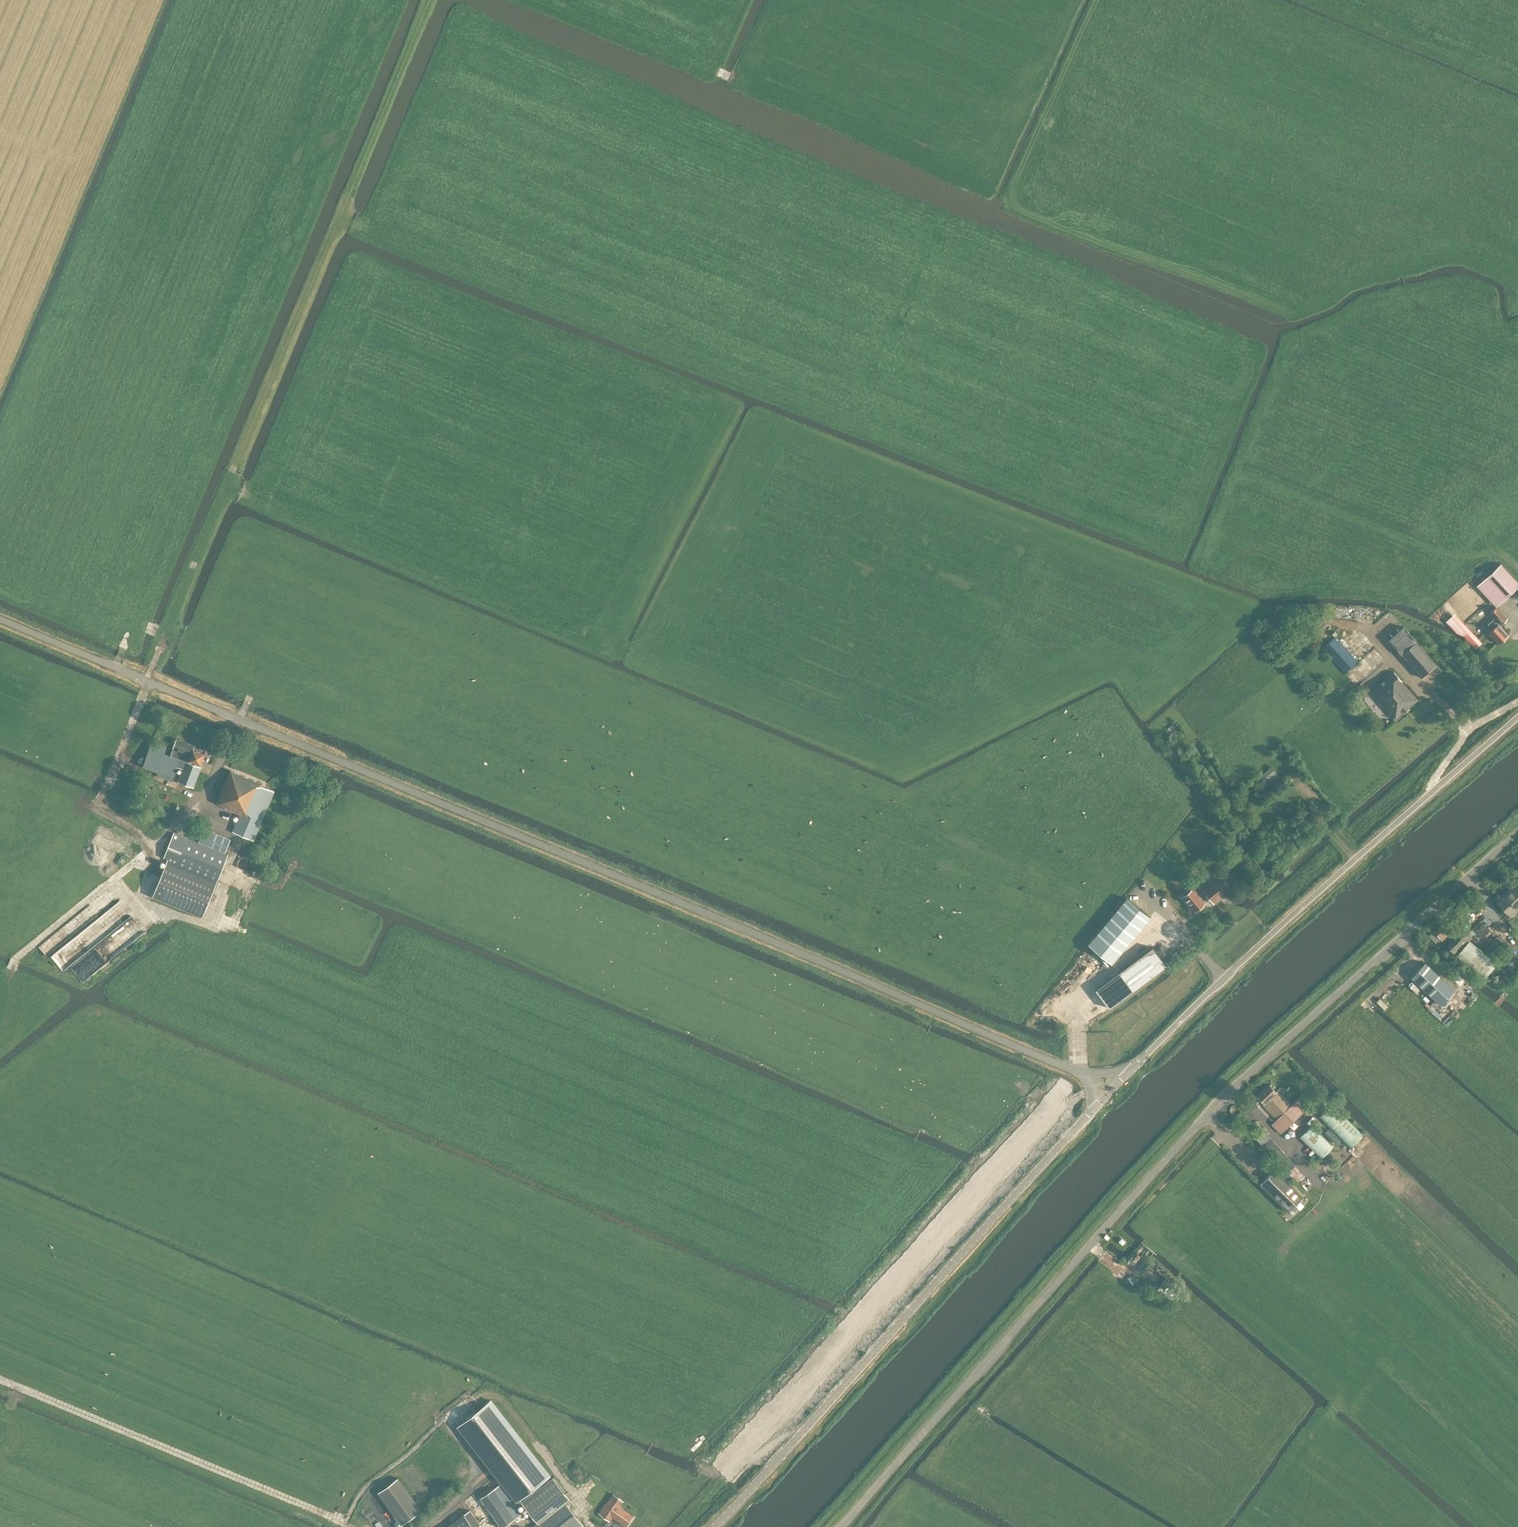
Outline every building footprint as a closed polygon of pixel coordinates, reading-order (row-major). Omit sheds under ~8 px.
[(1483,580),(1502,601),(1517,586),(1517,582),(1501,564),(1483,580)] [(1507,618),(1496,606),(1490,612),(1500,624),(1507,618)] [(1455,614),(1447,621),(1456,630),(1457,632),(1463,635),(1474,647),(1480,642),(1469,629),(1455,614)] [(1493,627),(1488,632),(1498,643),(1508,635),(1495,620),(1490,624),(1493,627)] [(1335,636),(1334,637),(1322,648),(1344,673),(1357,660),(1335,636)] [(1402,654),(1421,677),(1436,664),(1416,642),(1402,654)] [(1394,672),(1371,692),(1394,718),(1394,719),(1403,711),(1404,712),(1409,708),(1408,707),(1416,700),(1417,699),(1416,698),(1401,681),(1394,672)] [(194,745),(177,739),(172,752),(185,757),(184,761),(187,762),(188,759),(200,763),(205,752),(193,748),(194,745)] [(168,775),(174,777),(177,767),(180,759),(164,753),(166,747),(152,742),(143,766),(168,775)] [(184,761),(180,759),(177,767),(182,769),(178,781),(193,787),(201,767),(187,762),(184,761)] [(1272,770),(1258,781),(1255,784),(1264,794),(1281,779),(1272,769),(1272,770)] [(230,770),(217,803),(218,804),(225,807),(225,808),(239,814),(232,831),(254,840),(274,791),(262,785),(263,784),(230,770)] [(1282,821),(1291,831),(1296,827),(1288,817),(1282,821)] [(166,863),(188,872),(216,884),(228,855),(227,854),(233,840),(207,829),(201,843),(178,834),(166,863)] [(1204,842),(1209,845),(1213,838),(1209,835),(1204,842)] [(1233,861),(1229,855),(1223,860),(1228,865),(1233,861)] [(216,884),(166,864),(152,898),(202,919),(216,884)] [(1195,911),(1204,903),(1203,902),(1209,897),(1214,903),(1231,888),(1220,875),(1203,889),(1204,890),(1198,896),(1193,889),(1183,897),(1195,911)] [(1515,886),(1513,884),(1501,896),(1502,897),(1495,904),(1510,917),(1517,909),(1517,889),(1515,886)] [(1150,917),(1127,898),(1088,944),(1111,963),(1150,917)] [(1481,937),(1489,929),(1480,921),(1472,929),(1481,937)] [(1442,942),(1450,934),(1442,924),(1429,937),(1435,944),(1440,940),(1442,942)] [(1469,939),(1472,936),(1460,925),(1452,934),(1454,936),(1446,945),(1455,953),(1469,939)] [(1484,951),(1492,958),(1504,943),(1496,937),(1492,942),(1484,951)] [(1469,939),(1455,953),(1483,978),(1496,963),(1469,939)] [(1167,965),(1152,946),(1095,989),(1109,1008),(1167,965)] [(1455,990),(1424,962),(1411,977),(1441,1004),(1455,990)] [(1288,1126),(1311,1104),(1302,1095),(1291,1105),(1277,1090),(1276,1092),(1269,1084),(1257,1096),(1264,1103),(1263,1104),(1277,1119),(1272,1124),(1281,1133),(1288,1126)] [(1340,1138),(1349,1148),(1363,1134),(1332,1104),(1318,1117),(1329,1128),(1340,1138)] [(1311,1125),(1300,1136),(1322,1157),(1333,1146),(1311,1125)] [(1329,1128),(1325,1132),(1336,1143),(1340,1138),(1329,1128)] [(1304,1175),(1301,1172),(1265,1131),(1258,1138),(1285,1169),(1283,1170),(1289,1177),(1290,1176),(1296,1182),(1304,1175)] [(1302,1197),(1274,1169),(1259,1183),(1288,1211),(1302,1197)] [(1180,1290),(1165,1278),(1157,1289),(1172,1301),(1180,1290)] [(490,1400),(481,1407),(475,1412),(471,1415),(466,1419),(460,1424),(458,1425),(518,1501),(549,1476),(490,1400)] [(401,1524),(422,1510),(400,1476),(379,1491),(401,1524)] [(480,1497),(500,1526),(504,1526),(522,1515),(500,1484),(494,1488),(493,1488),(480,1497)] [(623,1501),(613,1493),(605,1504),(604,1503),(598,1513),(610,1521),(613,1516),(618,1520),(618,1519),(625,1524),(632,1515),(620,1506),(623,1501)] [(564,1501),(537,1522),(531,1526),(584,1526),(564,1501)] [(471,1509),(445,1526),(483,1526),(471,1509)]
